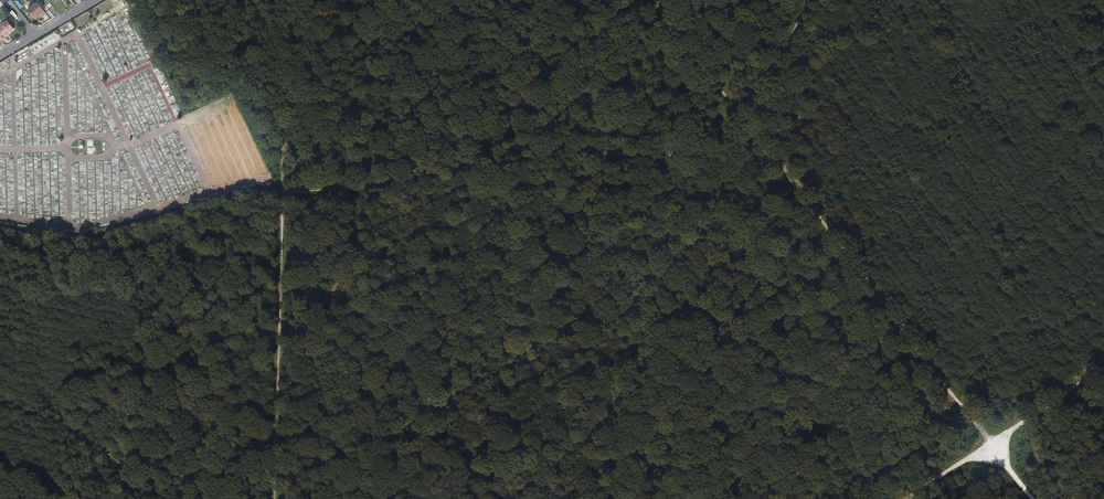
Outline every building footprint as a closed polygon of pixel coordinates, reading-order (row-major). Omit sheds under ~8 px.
[(46,13),(37,3),(28,10),(36,20),(41,15),(42,16),(46,13)] [(15,30),(8,22),(0,29),(0,39),(2,41),(6,38),(5,37),(8,34),(9,35),(15,30)] [(52,44),(59,38),(55,32),(49,37),(51,40),(50,41),(52,44)]
